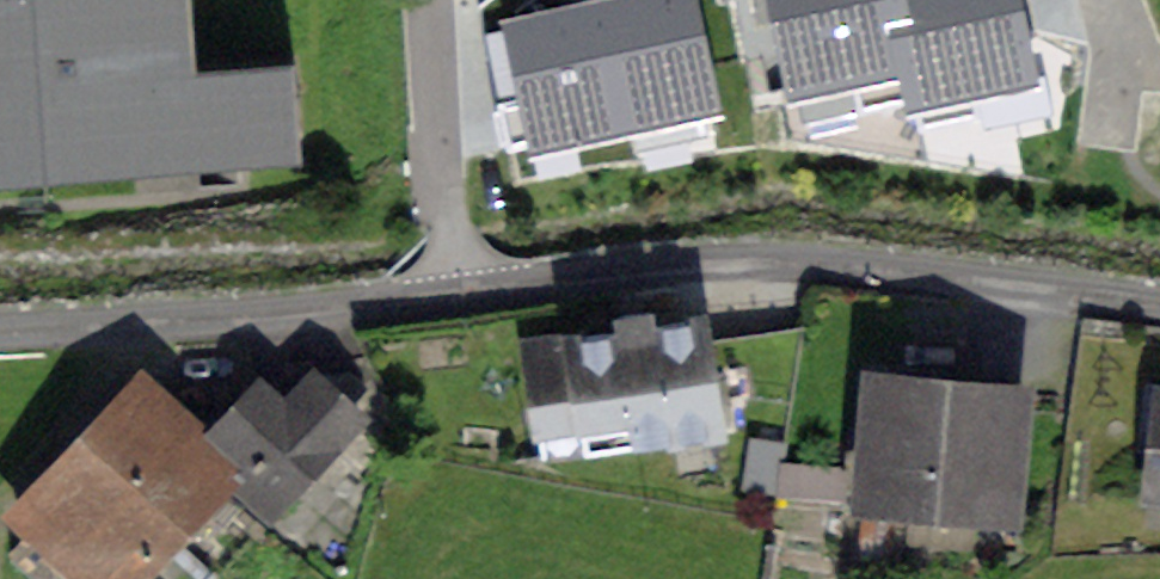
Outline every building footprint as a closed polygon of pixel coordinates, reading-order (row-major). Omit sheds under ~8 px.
[(311,177),(306,74),(198,79),(194,0),(0,0),(0,192),(311,177)] [(600,6),(623,123),(710,106),(689,0),(630,0),(600,6)] [(794,87),(851,75),(858,111),(915,99),(895,0),(776,0),(794,87)] [(915,99),(921,127),(980,115),(974,87),(1028,76),(1013,0),(895,0),(915,99)] [(490,65),(506,146),(623,123),(600,6),(576,11),(511,23),(518,60),(490,65)] [(707,338),(533,357),(545,463),(718,445),(707,338)] [(1027,380),(866,372),(859,514),(1020,522),(1027,380)] [(275,392),(209,457),(239,487),(276,525),(370,432),(324,386),(296,413),(275,392)] [(1143,494),(1159,496),(1159,390),(1153,389),(1143,494)] [(146,394),(15,522),(72,578),(146,578),(239,487),(209,457),(146,394)]
